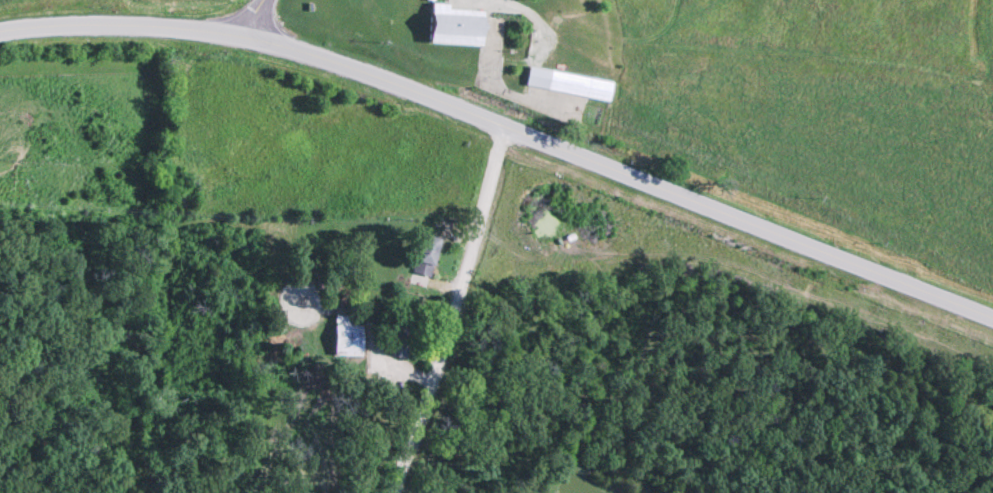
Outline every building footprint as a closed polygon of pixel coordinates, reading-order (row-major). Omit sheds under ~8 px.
[(416,45),(472,48),(474,11),(418,7),(416,45)] [(601,102),(604,83),(519,69),(516,88),(601,102)] [(404,273),(423,280),(436,242),(417,235),(404,273)] [(360,327),(326,327),(326,358),(360,358),(360,327)]
